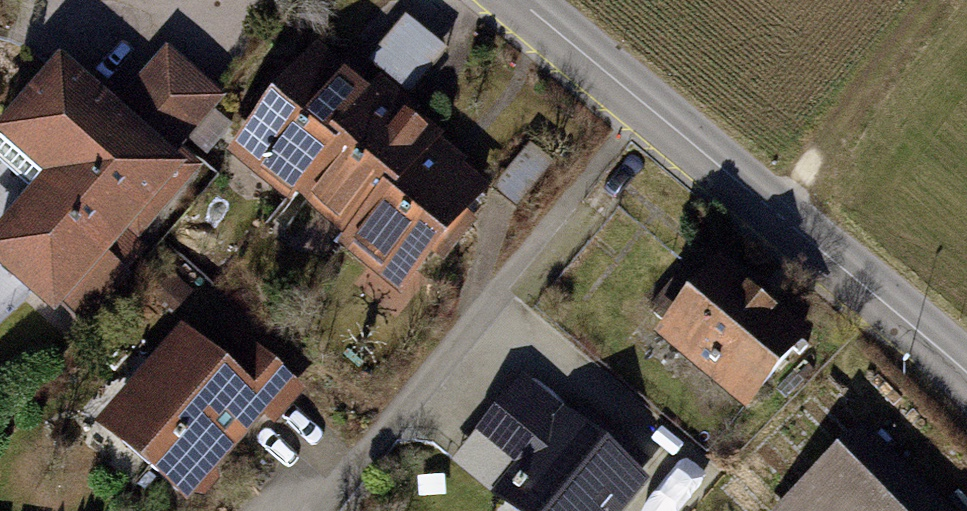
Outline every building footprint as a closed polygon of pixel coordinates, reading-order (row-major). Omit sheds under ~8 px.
[(374,62),(411,96),(448,55),(411,22),(374,62)] [(497,173),(332,41),(242,152),(408,285),(497,173)] [(53,326),(63,315),(79,329),(145,256),(133,246),(195,176),(171,154),(214,106),(167,65),(125,112),(97,88),(86,101),(61,78),(0,147),(0,149),(49,192),(0,247),(0,279),(53,326)] [(841,345),(728,253),(653,345),(765,437),(841,345)] [(97,431),(178,510),(188,510),(292,406),(205,322),(97,431)] [(525,510),(631,510),(659,481),(542,373),(465,455),(525,510)] [(874,424),(786,510),(960,510),(874,424)]
